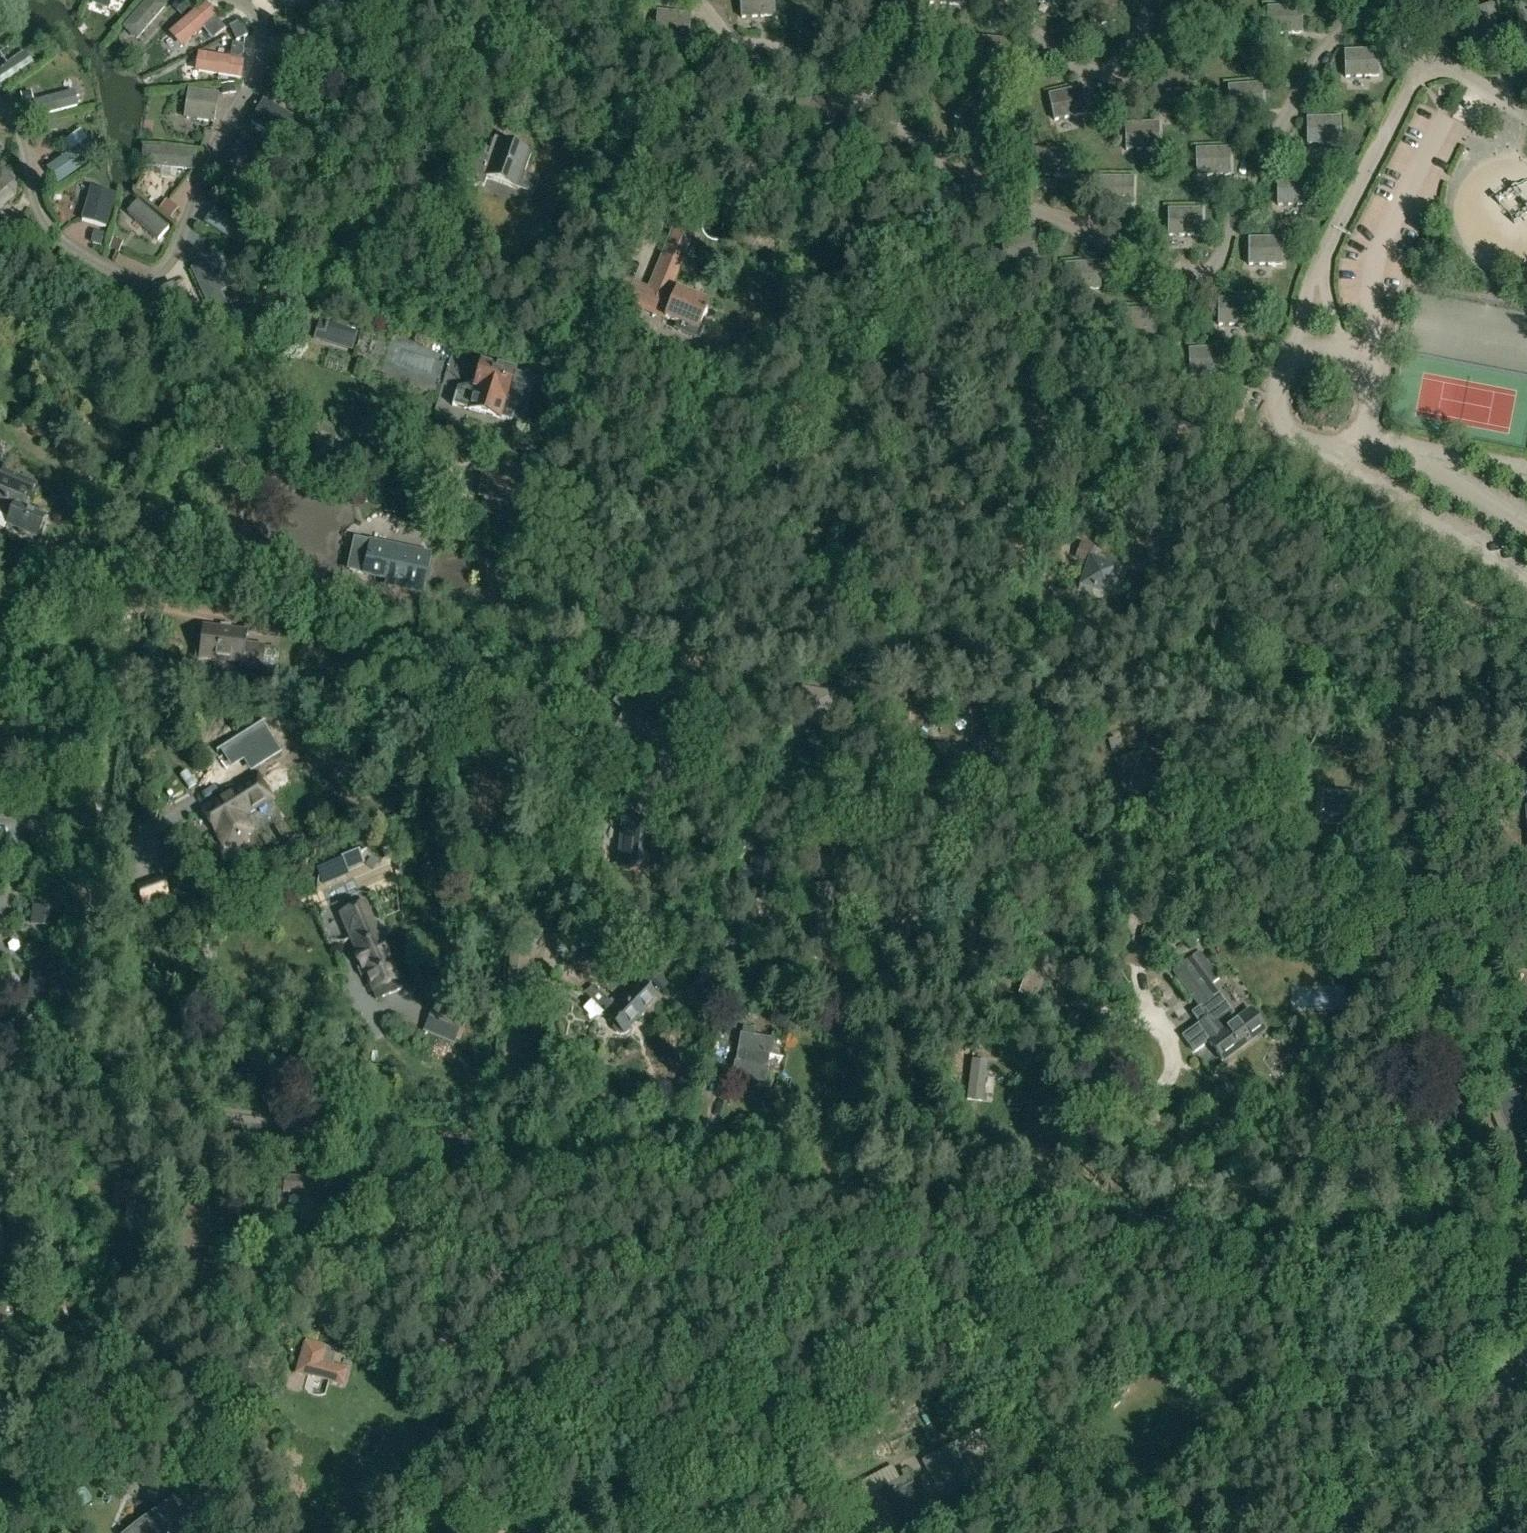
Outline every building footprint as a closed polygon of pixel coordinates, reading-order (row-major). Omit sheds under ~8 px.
[(91,3),(108,9),(111,0),(92,0),(91,3)] [(167,6),(159,0),(150,0),(125,28),(138,39),(167,6)] [(742,19),(775,17),(774,0),(741,0),(742,19)] [(1488,53),(1504,49),(1495,6),(1479,9),(1488,53)] [(1301,34),(1300,7),(1267,9),(1268,35),(1301,34)] [(658,12),(655,38),(687,42),(690,16),(658,12)] [(159,42),(171,60),(209,34),(197,16),(159,42)] [(1345,78),(1378,76),(1377,51),(1344,52),(1345,78)] [(1,90),(34,67),(24,53),(0,70),(0,89),(1,90)] [(1188,89),(1186,63),(1153,66),(1155,92),(1188,89)] [(1228,87),(1230,113),(1263,111),(1261,85),(1228,87)] [(1086,114),(1081,89),(1049,96),(1054,121),(1086,114)] [(213,122),(217,94),(187,90),(184,118),(213,122)] [(73,92),(34,102),(38,117),(77,107),(73,92)] [(796,103),(800,129),(833,124),(829,98),(796,103)] [(251,122),(280,138),(292,116),(263,100),(251,122)] [(955,107),(955,134),(988,134),(988,108),(955,107)] [(1307,145),(1340,144),(1340,118),(1307,118),(1307,145)] [(1158,124),(1125,125),(1126,151),(1159,150),(1158,124)] [(1072,127),(1061,128),(1062,143),(1073,142),(1072,127)] [(272,154),(242,137),(229,160),(259,177),(272,154)] [(484,187),(488,177),(533,194),(539,178),(524,173),(532,151),(496,138),(489,157),(476,152),(465,180),(484,187)] [(99,154),(90,140),(72,153),(48,170),(58,183),(99,154)] [(195,153),(143,148),(141,165),(193,170),(195,153)] [(1197,176),(1230,175),(1229,149),(1196,150),(1197,176)] [(1068,151),(1035,150),(1034,176),(1067,177),(1068,151)] [(0,173),(0,194),(7,187),(15,180),(5,169),(0,173)] [(1133,179),(1100,179),(1100,204),(1133,205),(1133,179)] [(1278,206),(1310,205),(1310,179),(1277,180),(1278,206)] [(82,221),(106,229),(116,196),(92,189),(82,221)] [(146,230),(158,241),(169,229),(138,202),(127,214),(146,230)] [(204,224),(241,247),(251,231),(214,208),(204,224)] [(663,254),(684,263),(703,219),(682,210),(663,254)] [(1168,236),(1201,236),(1201,210),(1168,210),(1168,236)] [(1001,236),(1004,262),(1037,258),(1034,232),(1001,236)] [(1281,239),(1249,240),(1249,266),(1282,265),(1281,239)] [(1345,267),(1360,270),(1362,260),(1347,257),(1345,267)] [(708,304),(671,288),(680,265),(663,258),(650,289),(624,278),(617,299),(664,319),(665,318),(677,323),(674,330),(699,341),(705,329),(698,326),(708,304)] [(191,269),(213,314),(229,307),(208,262),(191,269)] [(1100,289),(1098,263),(1065,265),(1067,291),(1100,289)] [(1251,326),(1251,300),(1218,300),(1218,326),(1251,326)] [(1122,337),(1155,336),(1155,310),(1122,311),(1122,337)] [(358,333),(327,324),(322,342),(352,351),(358,333)] [(1188,350),(1189,376),(1222,375),(1221,349),(1188,350)] [(455,402),(510,419),(523,376),(482,363),(475,387),(470,386),(468,393),(459,390),(455,402)] [(10,518),(7,525),(37,537),(45,516),(23,507),(26,499),(27,498),(29,499),(36,484),(4,470),(0,479),(0,513),(10,518)] [(411,526),(413,521),(416,507),(387,501),(385,512),(395,514),(393,522),(411,526)] [(395,582),(394,587),(421,593),(429,554),(374,541),(373,543),(354,538),(347,571),(366,575),(395,582)] [(1093,547),(1080,542),(1074,559),(1088,564),(1093,547)] [(1116,567),(1090,558),(1081,584),(1108,593),(1116,567)] [(301,612),(247,605),(244,633),(298,640),(301,612)] [(201,625),(198,659),(240,663),(239,670),(262,673),(263,667),(275,668),(279,666),(280,652),(277,649),(265,648),(265,645),(243,643),(244,629),(201,625)] [(802,688),(796,718),(826,724),(832,694),(802,688)] [(644,744),(655,730),(647,724),(650,721),(625,700),(619,707),(626,713),(614,727),(624,736),(628,731),(636,738),(644,744)] [(224,751),(231,762),(241,756),(248,768),(276,750),(262,727),(224,751)] [(1117,738),(1108,740),(1112,753),(1120,751),(1117,738)] [(1115,760),(1121,783),(1149,776),(1143,754),(1115,760)] [(229,840),(232,845),(243,839),(240,834),(246,830),(238,814),(268,797),(256,777),(199,808),(210,828),(214,826),(223,843),(229,840)] [(1359,796),(1317,791),(1314,821),(1342,825),(1343,819),(1356,821),(1359,796)] [(641,871),(643,821),(620,819),(617,870),(641,871)] [(358,851),(339,859),(345,872),(363,864),(358,851)] [(163,877),(136,888),(143,905),(170,894),(163,877)] [(42,926),(54,927),(57,903),(44,902),(42,926)] [(369,993),(396,982),(366,906),(340,916),(369,993)] [(510,937),(529,948),(540,931),(534,928),(520,920),(510,937)] [(1036,931),(1025,927),(1019,945),(1021,945),(1018,957),(1016,956),(1012,967),(1027,972),(1020,994),(1032,998),(1045,962),(1028,957),(1030,949),(1036,931)] [(1251,1011),(1229,1027),(1225,1021),(1234,1014),(1219,994),(1217,995),(1210,985),(1219,978),(1199,951),(1173,970),(1199,1006),(1190,1013),(1197,1023),(1180,1035),(1193,1053),(1208,1042),(1221,1059),(1263,1028),(1251,1011)] [(52,977),(31,975),(28,999),(50,1001),(52,977)] [(612,1021),(611,1025),(612,1026),(619,1033),(621,1033),(623,1033),(642,1012),(641,1012),(655,997),(638,981),(615,1007),(592,986),(584,995),(612,1021)] [(435,1005),(424,1029),(458,1044),(468,1021),(435,1005)] [(740,1034),(735,1063),(734,1063),(731,1079),(765,1086),(768,1070),(764,1069),(766,1057),(772,1058),(775,1040),(740,1034)] [(995,1063),(977,1061),(973,1106),(995,1107),(997,1076),(994,1076),(995,1063)] [(284,1193),(302,1194),(301,1209),(323,1211),(324,1179),(303,1177),(303,1179),(285,1178),(284,1193)] [(386,1314),(393,1307),(385,1300),(379,1308),(386,1314)] [(8,1332),(6,1317),(12,1316),(11,1307),(0,1309),(0,1333),(8,1332)] [(331,1356),(323,1354),(324,1351),(306,1346),(299,1373),(341,1384),(345,1372),(328,1367),(331,1356)] [(887,1440),(894,1453),(913,1442),(906,1430),(887,1440)] [(965,1439),(916,1464),(937,1505),(985,1480),(965,1439)] [(892,1467),(841,1494),(853,1515),(903,1488),(892,1467)] [(126,1532),(216,1532),(225,1527),(203,1497),(194,1504),(183,1490),(126,1532)]
